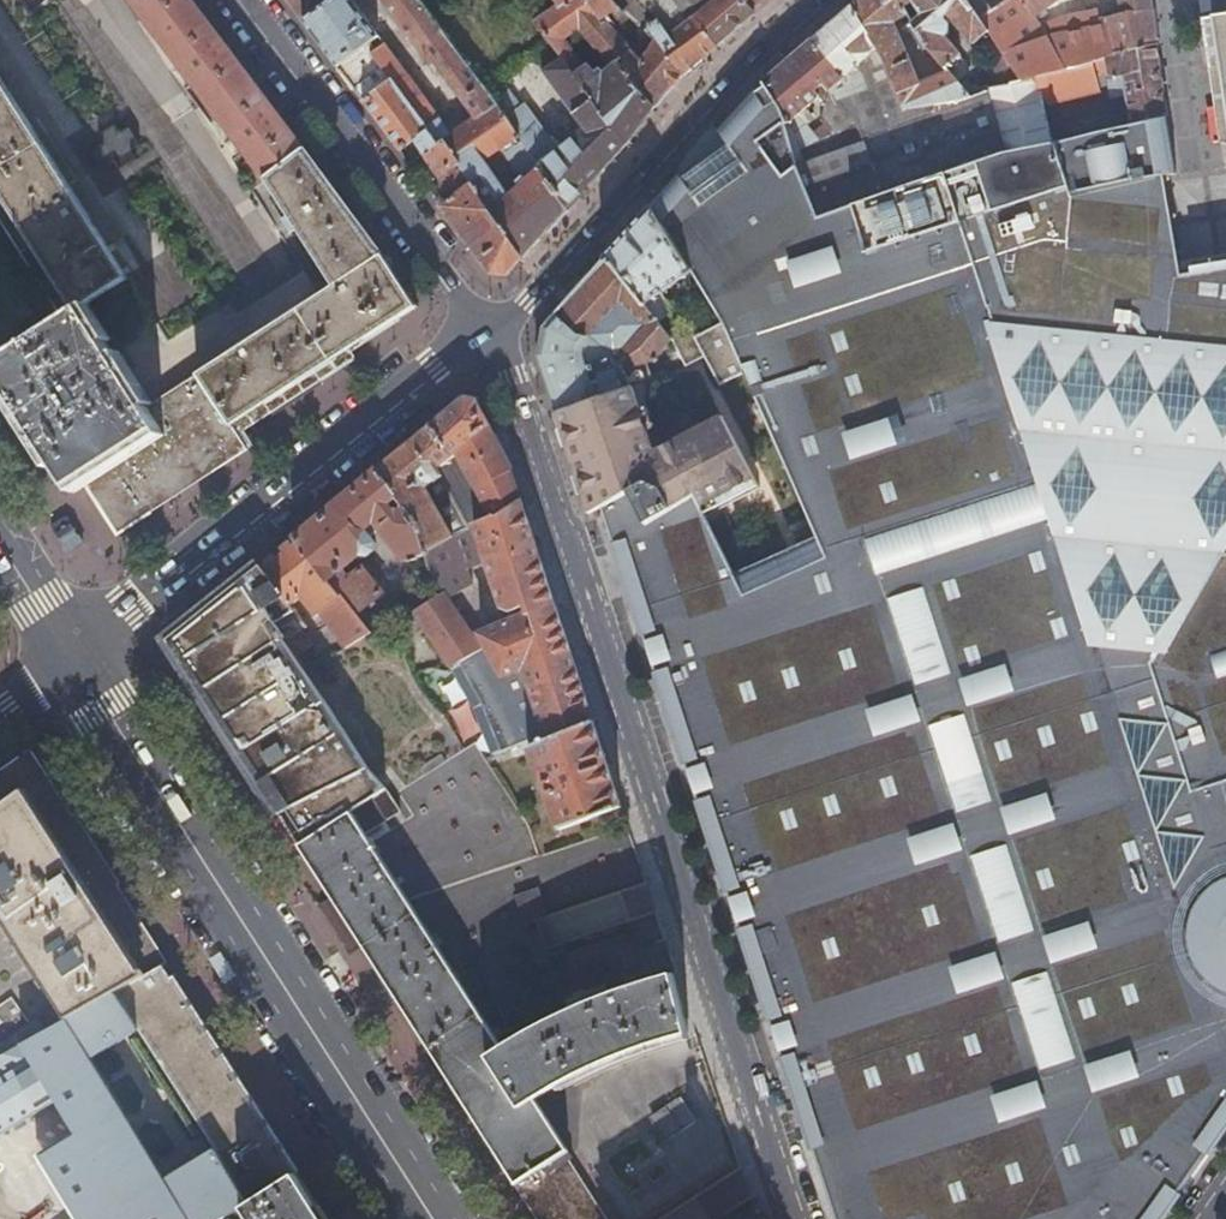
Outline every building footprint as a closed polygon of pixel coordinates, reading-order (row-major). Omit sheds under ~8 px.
[(37,302),(53,327),(0,361),(0,402),(58,495),(78,481),(112,535),(245,448),(236,433),(231,425),(264,404),(269,411),(355,357),(350,349),(417,305),(381,255),(296,140),(214,33),(190,0),(129,0),(335,275),(148,398),(85,295),(115,277),(0,89),(0,239),(37,302)] [(566,207),(508,108),(495,92),(424,0),(380,0),(427,64),(432,60),(473,114),(449,133),(350,0),(287,0),(336,65),(367,42),(438,141),(444,137),(520,258),(566,207)] [(918,11),(909,0),(859,0),(856,3),(855,4),(886,45),(909,106),(966,111),(990,89),(981,91),(961,65),(931,77),(906,16),(918,11)] [(983,19),(972,0),(909,0),(918,11),(956,59),(964,51),(950,32),(958,25),(951,15),(959,10),(980,38),(985,34),(989,29),(983,19)] [(983,19),(998,10),(991,0),(972,0),(983,19)] [(998,10),(983,19),(989,29),(1006,57),(1021,81),(1115,46),(1109,14),(1098,16),(1096,8),(1037,26),(1035,20),(1032,15),(1056,0),(1014,0),(998,10)] [(998,10),(1014,0),(991,0),(998,10)] [(1035,20),(1037,26),(1096,8),(1098,16),(1109,14),(1121,12),(1119,0),(1056,0),(1032,15),(1035,20)] [(1121,12),(1153,8),(1152,0),(1119,0),(1121,12)] [(1225,18),(1225,0),(1198,0),(1201,21),(1225,18)] [(802,169),(799,170),(818,220),(921,182),(1005,151),(990,89),(966,111),(909,106),(886,45),(855,4),(818,36),(846,75),(833,85),(836,96),(827,111),(838,129),(831,134),(823,140),(798,157),(802,169)] [(1109,14),(1115,46),(1116,54),(1158,41),(1154,14),(1153,8),(1121,12),(1109,14)] [(956,59),(918,11),(906,16),(931,77),(961,65),(981,91),(990,89),(1010,84),(997,63),(1006,57),(989,29),(985,34),(980,38),(959,10),(951,15),(958,25),(950,32),(964,51),(956,59)] [(1201,21),(1221,142),(1225,143),(1225,18),(1201,21)] [(803,110),(833,85),(846,75),(818,36),(768,79),(766,81),(769,85),(781,106),(797,129),(810,120),(803,110)] [(1131,97),(1136,123),(1169,116),(1158,41),(1116,54),(1115,46),(1021,81),(1010,84),(990,89),(1005,151),(1058,141),(1046,100),(1101,92),(1100,76),(1107,74),(1115,72),(1119,97),(1131,97)] [(418,155),(438,141),(367,42),(336,65),(398,149),(408,142),(418,155)] [(1021,81),(1006,57),(997,63),(1010,84),(1021,81)] [(1115,72),(1107,74),(1100,76),(1101,92),(1046,100),(1058,141),(1136,123),(1131,97),(1119,97),(1115,72)] [(769,85),(766,81),(755,90),(757,92),(769,85)] [(818,220),(799,170),(802,169),(798,157),(783,137),(797,129),(781,106),(769,85),(757,92),(755,90),(653,205),(694,271),(725,311),(693,332),(719,386),(745,372),(819,553),(732,585),(708,521),(696,500),(691,502),(644,529),(629,500),(592,521),(835,1218),(1162,1218),(1225,1148),(1225,167),(1200,172),(1179,176),(1169,116),(1136,123),(1058,141),(1005,151),(921,182),(818,220)] [(823,140),(831,134),(827,129),(819,135),(823,140)] [(444,137),(438,141),(418,155),(450,199),(440,206),(491,274),(504,275),(520,258),(444,137)] [(609,255),(658,322),(672,312),(661,293),(694,271),(653,205),(609,255)] [(651,361),(676,348),(658,322),(609,255),(607,257),(560,311),(627,348),(635,342),(651,361)] [(635,387),(657,379),(642,358),(627,348),(560,311),(546,328),(537,355),(557,418),(635,387)] [(557,418),(561,430),(573,466),(592,521),(629,500),(644,529),(691,502),(696,500),(708,521),(764,492),(717,402),(689,417),(664,417),(646,422),(635,387),(557,418)] [(431,474),(452,457),(490,426),(478,401),(463,399),(379,468),(420,527),(426,552),(448,541),(454,538),(425,494),(439,484),(431,474)] [(236,433),(269,411),(264,404),(231,425),(236,433)] [(452,457),(493,518),(523,503),(513,474),(490,426),(452,457)] [(448,541),(459,565),(471,589),(454,602),(470,637),(509,624),(476,527),(493,518),(452,457),(431,474),(439,484),(425,494),(454,538),(448,541)] [(413,560),(426,552),(420,527),(379,468),(353,489),(293,538),(368,631),(390,614),(372,589),(361,597),(354,587),(373,549),(363,532),(373,525),(405,564),(409,562),(413,560)] [(398,638),(407,649),(425,672),(427,671),(441,658),(467,697),(492,679),(523,668),(541,721),(547,740),(595,724),(553,599),(523,503),(493,518),(476,527),(509,624),(470,637),(435,649),(412,614),(408,608),(394,618),(405,633),(398,638)] [(413,560),(409,562),(405,564),(373,525),(363,532),(373,549),(354,587),(361,597),(372,589),(390,614),(368,631),(391,660),(407,649),(398,638),(405,633),(394,618),(421,582),(413,560)] [(168,640),(208,702),(218,718),(240,753),(250,768),(282,818),(288,814),(306,842),(354,811),(388,789),(376,770),(372,772),(287,640),(309,625),(291,604),(299,599),(338,652),(335,655),(359,687),(389,675),(398,687),(425,672),(407,649),(391,660),(368,631),(293,538),(168,640)] [(448,541),(426,552),(429,569),(445,590),(412,614),(435,649),(470,637),(454,602),(471,589),(459,565),(448,541)] [(426,552),(413,560),(421,582),(394,618),(408,608),(412,614),(445,590),(429,569),(426,552)] [(492,679),(467,697),(477,710),(497,757),(527,747),(547,740),(541,721),(510,731),(492,679)] [(199,708),(209,724),(218,718),(208,702),(199,708)] [(623,810),(595,724),(547,740),(527,747),(563,831),(623,810)] [(231,759),(241,774),(250,768),(240,753),(231,759)] [(116,995),(163,965),(161,962),(30,754),(0,772),(0,1067),(27,1050),(41,1042),(61,1029),(116,995)] [(388,789),(354,811),(368,833),(402,812),(388,789)] [(300,845),(354,930),(501,1159),(538,1218),(606,1218),(566,1158),(570,1155),(536,1099),(573,1079),(598,1067),(629,1055),(689,1032),(672,972),(627,988),(596,999),(550,1020),(533,1028),(502,1046),(368,833),(354,811),(306,842),(300,845)] [(290,830),(300,845),(306,842),(288,814),(282,818),(290,830)] [(620,924),(622,973),(665,972),(663,922),(620,924)] [(213,1151),(247,1206),(296,1174),(183,996),(163,965),(116,995),(138,1031),(213,1151)] [(57,1102),(75,1133),(37,1157),(76,1218),(80,1218),(122,1186),(131,1201),(165,1181),(91,1061),(138,1031),(116,995),(61,1029),(41,1042),(27,1050),(57,1102)] [(27,1050),(0,1067),(0,1137),(57,1102),(27,1050)] [(661,1142),(695,1122),(680,1096),(645,1116),(661,1142)] [(247,1206),(213,1151),(165,1181),(131,1201),(122,1186),(80,1218),(224,1218),(247,1206)] [(296,1174),(247,1206),(255,1218),(325,1218),(296,1174)]
